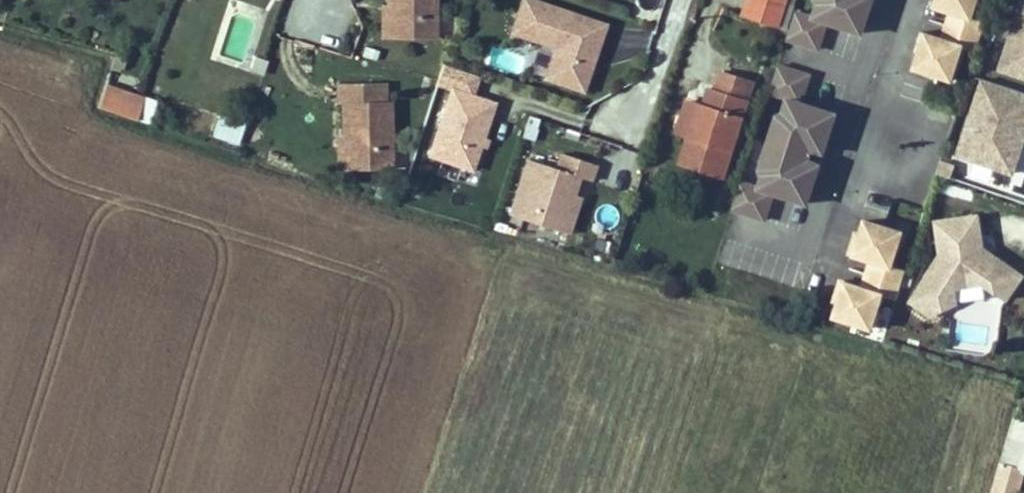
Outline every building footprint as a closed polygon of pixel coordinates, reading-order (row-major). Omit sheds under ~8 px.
[(388,9),(395,9),(395,41),(435,42),(435,0),(388,0),(388,9)] [(606,24),(537,0),(523,0),(512,31),(557,47),(547,78),(583,91),(606,24)] [(741,18),(779,30),(780,29),(787,7),(789,0),(747,0),(741,18)] [(876,0),(801,0),(787,42),(820,53),(828,26),(864,37),(876,0)] [(978,0),(938,0),(937,1),(935,0),(932,0),(930,8),(951,15),(943,42),(921,36),(918,45),(923,46),(920,57),(915,71),(952,83),(963,49),(977,54),(986,24),(972,20),(978,0)] [(1023,2),(1001,72),(1023,80),(1023,2)] [(787,7),(780,29),(788,31),(795,9),(787,7)] [(388,9),(382,9),(381,41),(395,41),(395,9),(388,9)] [(918,45),(915,56),(920,57),(923,46),(918,45)] [(486,64),(515,74),(521,56),(493,46),(486,64)] [(251,73),(262,76),(267,62),(256,58),(251,73)] [(452,91),(474,99),(481,78),(444,66),(437,87),(452,91)] [(825,156),(838,117),(802,106),(811,79),(779,69),(758,135),(813,152),(813,154),(821,157),(821,155),(825,156)] [(712,91),(745,102),(751,83),(718,73),(712,91)] [(983,82),(958,157),(1013,175),(1018,159),(1013,157),(1023,125),(1023,96),(983,82)] [(385,84),(338,85),(338,104),(346,104),(347,143),(355,143),(355,175),(392,175),(390,106),(385,106),(385,84)] [(144,98),(103,85),(96,107),(137,120),(144,98)] [(704,108),(699,107),(688,141),(679,168),(724,183),(750,103),(745,102),(712,91),(710,90),(704,108)] [(429,158),(472,172),(494,106),(474,99),(452,91),(429,158)] [(157,102),(144,98),(137,120),(150,124),(157,102)] [(687,103),(676,137),(688,141),(699,107),(687,103)] [(238,146),(244,125),(217,117),(210,138),(238,146)] [(1023,141),(1023,125),(1013,157),(1018,159),(1023,141)] [(821,169),(825,156),(821,155),(821,157),(813,154),(813,152),(758,135),(754,147),(809,165),(810,163),(818,166),(817,167),(821,169)] [(259,143),(246,139),(242,152),(255,156),(259,143)] [(355,143),(347,143),(339,143),(340,176),(355,175),(355,143)] [(809,208),(821,169),(817,167),(818,166),(810,163),(809,165),(754,147),(733,213),(765,223),(774,196),(809,208)] [(576,198),(582,181),(593,185),(599,166),(560,154),(555,171),(527,162),(510,216),(572,235),(583,200),(576,198)] [(941,160),(936,173),(951,178),(955,165),(941,160)] [(984,252),(979,220),(937,226),(942,258),(913,305),(937,320),(941,314),(958,306),(956,291),(985,287),(1008,303),(1023,279),(984,252)] [(834,321),(871,333),(882,299),(896,304),(905,274),(891,270),(902,236),(865,225),(860,239),(857,250),(852,248),(849,257),(871,264),(862,291),(841,285),(838,293),(842,295),(839,306),(834,321)] [(860,239),(855,237),(852,248),(857,250),(860,239)] [(842,295),(838,293),(834,305),(839,306),(842,295)] [(1011,419),(1023,424),(1023,404),(1018,401),(1011,419)]
